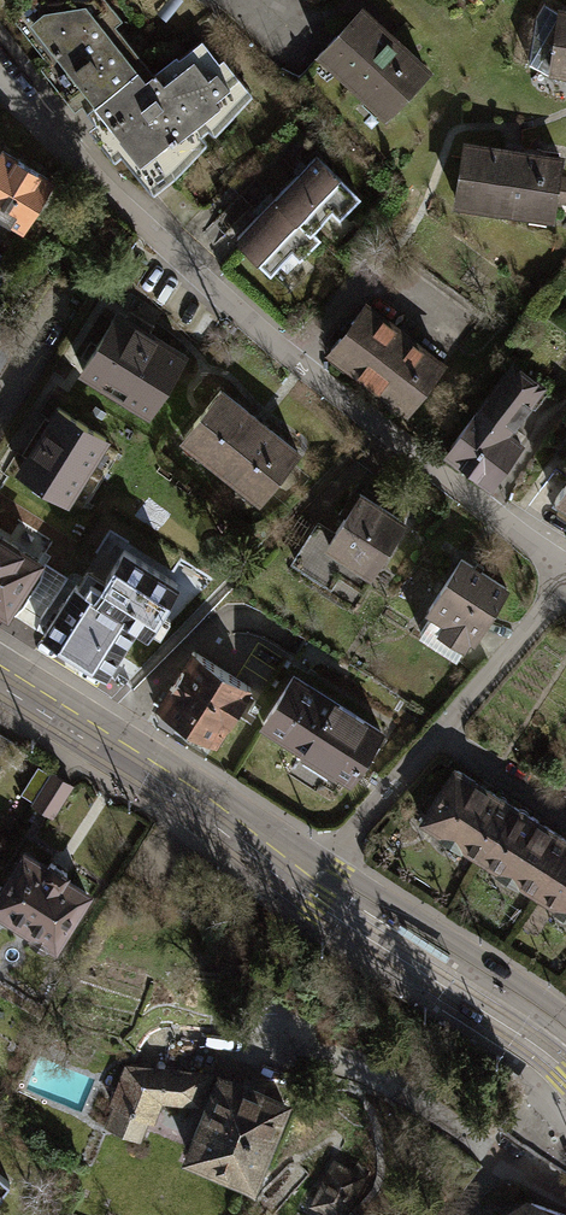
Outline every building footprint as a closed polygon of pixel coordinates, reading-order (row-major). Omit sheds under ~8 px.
[(86,107),(143,63),(94,0),(13,0),(6,5),(86,107)] [(559,8),(549,73),(565,76),(565,9),(559,8)] [(424,72),(360,10),(319,52),(383,114),(424,72)] [(158,83),(143,63),(86,107),(151,191),(173,173),(165,163),(186,146),(184,143),(207,125),(205,122),(222,109),(220,106),(245,86),(221,55),(216,59),(200,38),(174,57),(181,66),(158,83)] [(551,215),(554,200),(558,176),(560,161),(463,144),(453,198),(551,215)] [(1,150),(0,153),(0,213),(22,226),(50,179),(1,150)] [(315,155),(275,196),(309,230),(331,208),(337,215),(356,196),(315,155)] [(558,176),(554,200),(565,202),(565,178),(558,176)] [(316,237),(309,230),(275,196),(233,237),(269,272),(289,251),(296,258),(316,237)] [(362,304),(329,349),(407,407),(441,363),(362,304)] [(119,311),(81,373),(152,416),(190,354),(119,311)] [(539,384),(513,364),(477,412),(475,411),(446,450),(490,482),(524,436),(509,424),(539,384)] [(298,452),(219,389),(177,440),(256,504),(298,452)] [(113,437),(58,404),(19,471),(74,503),(113,437)] [(556,497),(565,505),(565,483),(556,497)] [(343,516),(330,537),(328,539),(374,568),(402,522),(357,494),(349,507),(342,503),(336,512),(343,516)] [(364,583),(374,568),(328,539),(330,537),(313,526),(292,559),(329,582),(338,567),(364,583)] [(10,617),(45,563),(0,534),(0,611),(10,617)] [(505,588),(460,559),(428,608),(432,611),(419,631),(454,655),(467,635),(472,638),(505,588)] [(109,580),(98,597),(78,585),(46,635),(108,674),(140,623),(149,629),(169,597),(118,565),(109,580)] [(88,568),(78,585),(98,597),(109,580),(88,568)] [(247,687),(191,652),(157,705),(179,718),(182,728),(189,735),(198,737),(206,735),(213,740),(247,687)] [(381,730),(291,675),(261,723),(306,750),(301,759),(325,774),(330,766),(350,779),(381,730)] [(20,793),(32,800),(48,774),(36,766),(20,793)] [(511,806),(453,770),(421,820),(479,857),(511,806)] [(50,771),(48,774),(32,800),(31,802),(51,814),(69,783),(50,771)] [(511,806),(479,857),(536,893),(565,845),(565,841),(511,806)] [(536,893),(565,912),(565,845),(536,893)] [(0,892),(0,909),(29,926),(30,936),(42,943),(52,939),(55,941),(84,891),(62,878),(66,871),(50,862),(47,867),(22,853),(0,892)] [(159,1099),(199,1101),(209,1072),(125,1065),(110,1102),(150,1118),(159,1099)] [(282,1102),(221,1076),(205,1114),(188,1153),(249,1179),(282,1102)] [(333,1214),(338,1214),(360,1175),(334,1162),(311,1203),(333,1214)] [(8,1180),(0,1173),(0,1190),(8,1180)] [(528,1200),(503,1214),(565,1214),(528,1200)]
